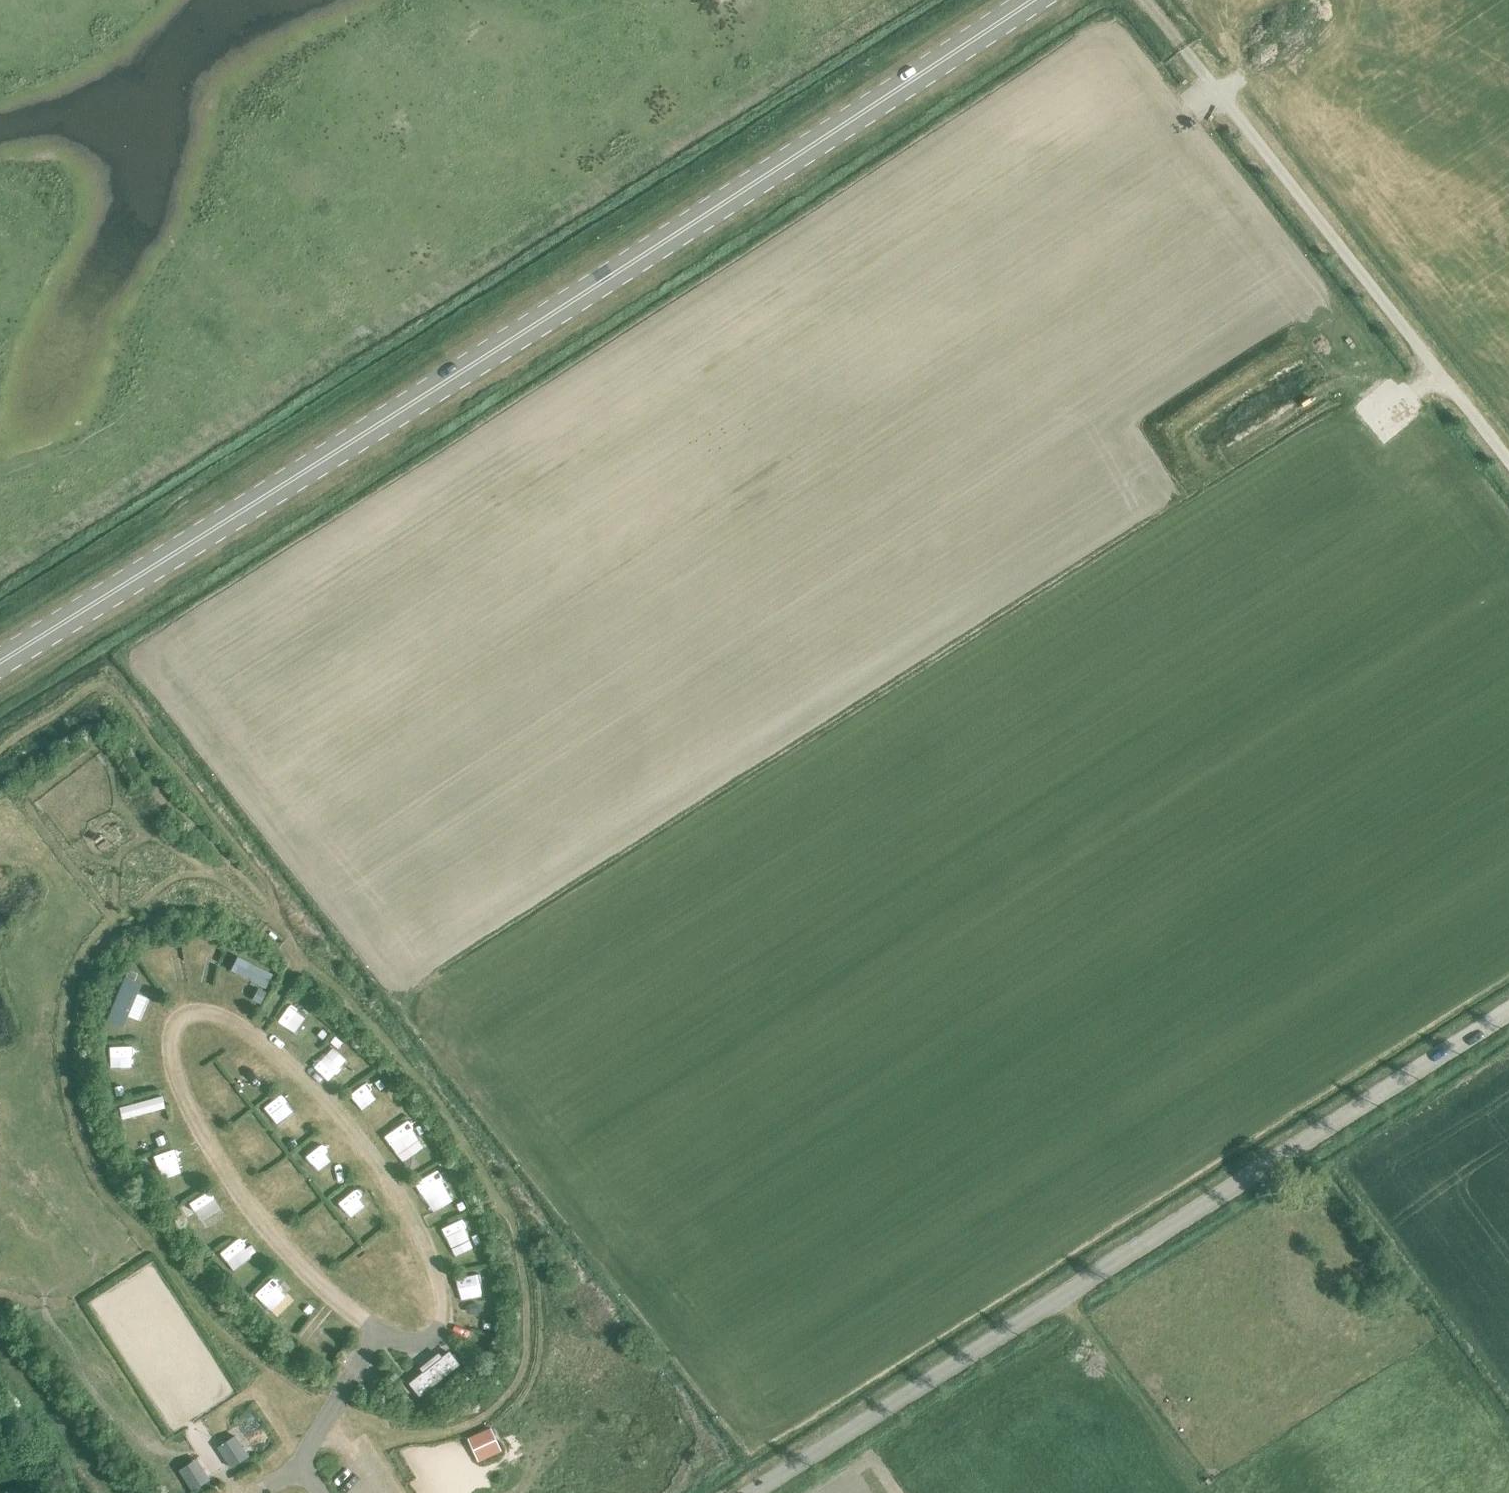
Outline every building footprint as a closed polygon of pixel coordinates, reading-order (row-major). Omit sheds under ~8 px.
[(449,1353),(410,1384),(420,1395),(458,1365),(449,1353)] [(501,1450),(491,1428),(469,1439),(479,1460),(501,1450)]
